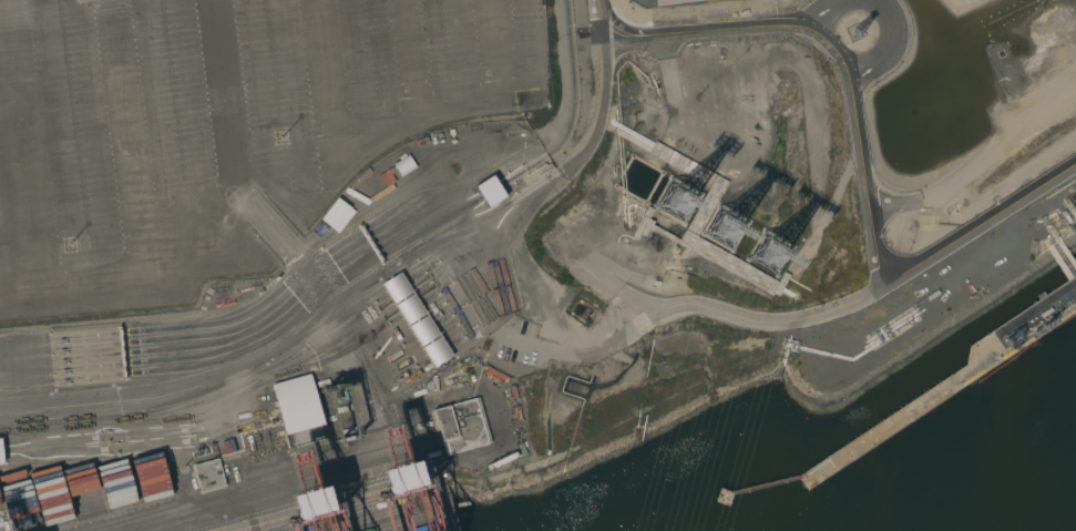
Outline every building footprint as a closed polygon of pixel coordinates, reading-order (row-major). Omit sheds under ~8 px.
[(408,154),(416,167),(401,176),(393,164),(408,154)] [(492,175),(505,196),(488,207),(474,186),(492,175)] [(400,272),(381,283),(432,368),(451,357),(400,272)] [(310,374),(328,438),(288,448),(271,385),(310,374)] [(491,443),(444,456),(432,410),(479,397),(491,443)] [(225,487),(201,493),(193,466),(218,459),(225,487)] [(416,461),(422,484),(387,494),(380,471),(416,461)]
